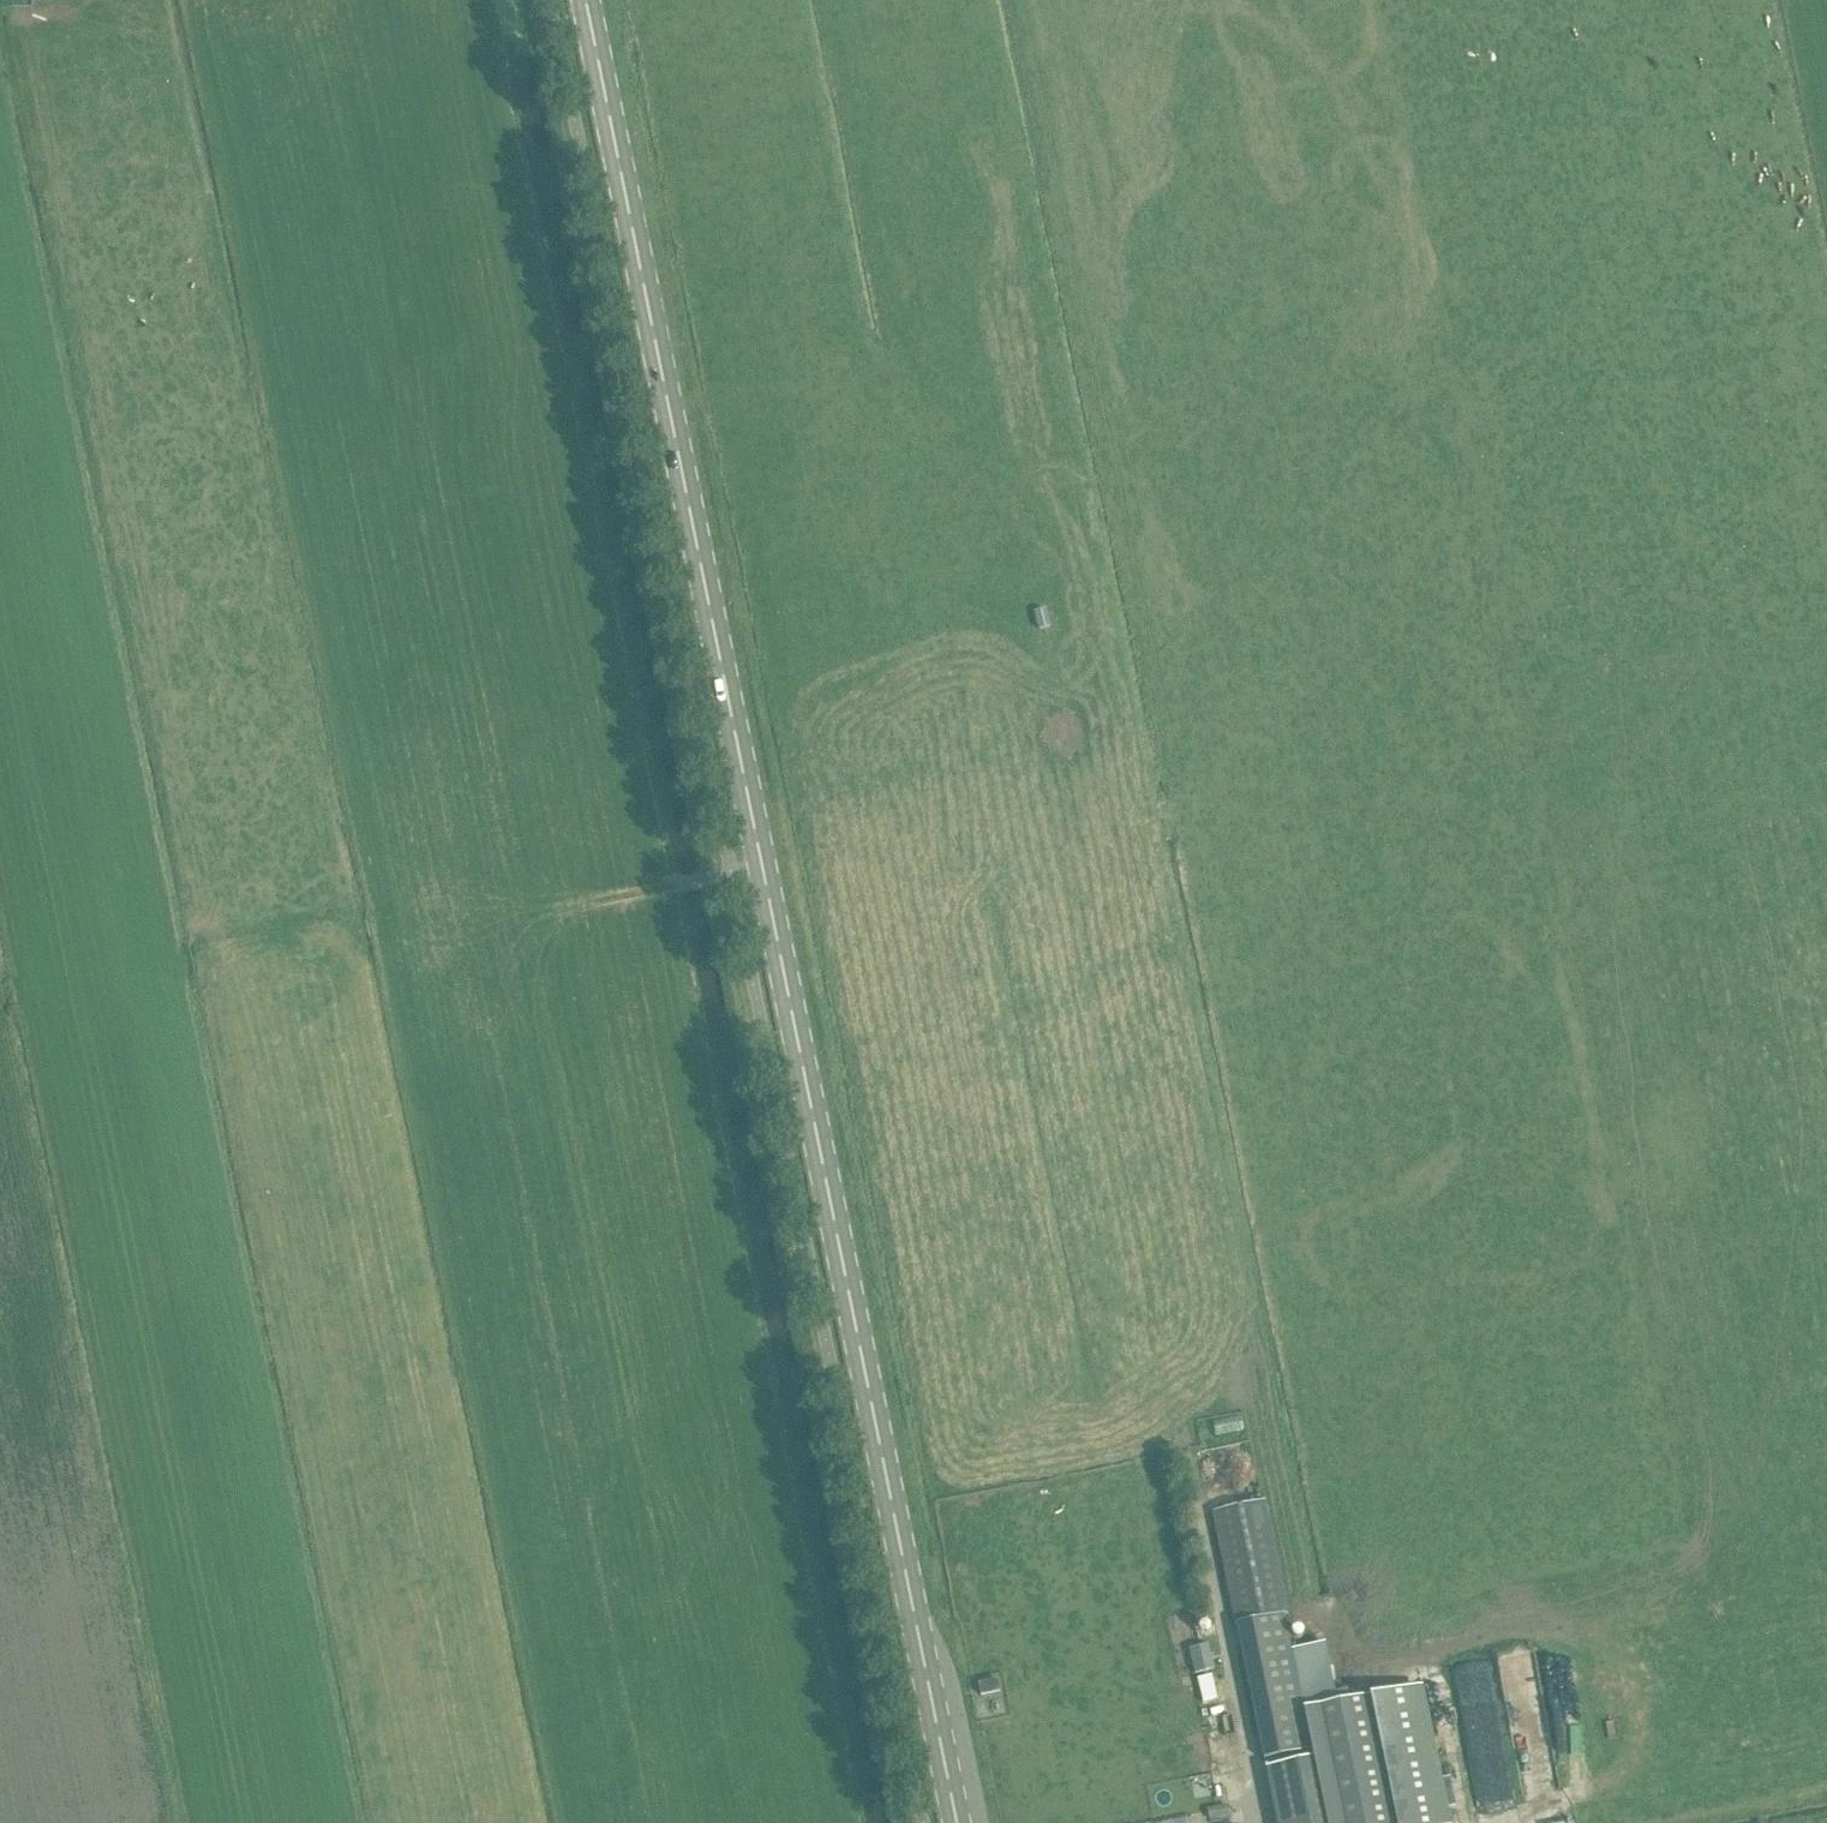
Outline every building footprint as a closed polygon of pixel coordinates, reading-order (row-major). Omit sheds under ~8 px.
[(1310,1751),(1262,1516),(1215,1526),(1264,1761),(1310,1751)] [(1188,1650),(1194,1673),(1213,1669),(1207,1646),(1188,1650)] [(1371,1697),(1305,1711),(1314,1758),(1265,1768),(1277,1822),(1397,1822),(1371,1697)]
